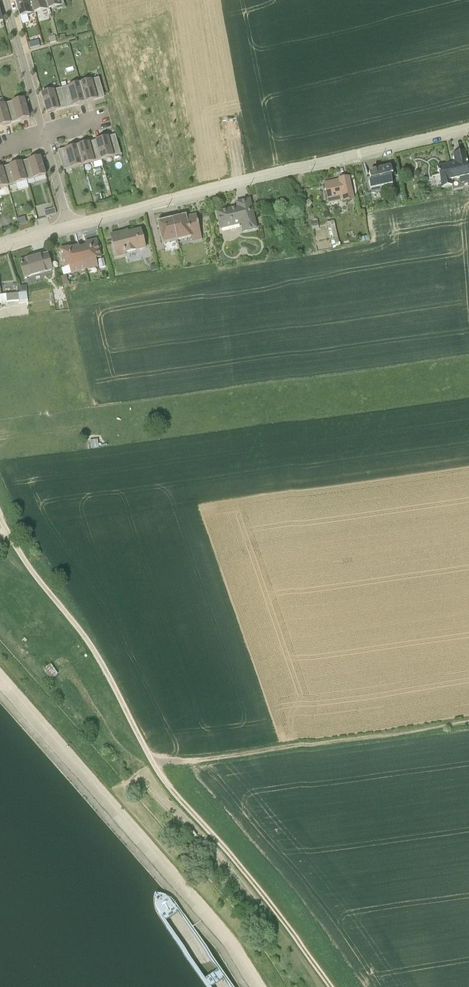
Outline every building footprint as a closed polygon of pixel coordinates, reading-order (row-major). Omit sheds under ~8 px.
[(20,12),(34,8),(32,0),(16,0),(20,12)] [(38,34),(28,37),(30,43),(39,40),(38,34)] [(91,73),(79,76),(85,96),(93,94),(92,90),(103,87),(99,71),(98,71),(97,66),(89,68),(91,73)] [(79,76),(60,82),(65,98),(76,95),(77,98),(85,96),(79,76)] [(41,87),(46,107),(54,104),(53,101),(65,98),(60,82),(41,87)] [(29,112),(23,92),(4,98),(9,114),(20,111),(21,114),(29,112)] [(9,114),(4,98),(0,99),(0,117),(1,116),(2,119),(10,117),(9,114)] [(96,137),(101,154),(121,148),(116,132),(104,135),(103,132),(95,134),(96,137)] [(84,138),(77,140),(82,159),(101,154),(96,137),(85,141),(84,138)] [(63,165),(82,159),(77,140),(69,142),(70,145),(58,148),(63,165)] [(437,163),(442,184),(453,182),(451,177),(459,175),(461,180),(468,178),(468,166),(465,147),(453,150),(455,159),(437,163)] [(33,155),(22,159),(26,175),(46,170),(40,150),(32,152),(33,155)] [(3,164),(7,180),(26,175),(22,159),(21,156),(13,158),(14,161),(3,164)] [(365,159),(369,174),(370,174),(369,169),(378,167),(378,165),(376,156),(365,159)] [(392,171),(390,162),(378,165),(378,167),(369,169),(370,174),(371,179),(366,180),(368,189),(383,186),(383,183),(392,181),(390,172),(392,171)] [(353,196),(348,174),(339,176),(340,177),(324,180),(329,200),(340,198),(340,197),(343,196),(343,198),(353,196)] [(237,205),(216,210),(220,227),(240,222),(242,230),(257,227),(249,197),(236,200),(237,205)] [(54,203),(44,206),(45,211),(56,208),(54,203)] [(179,214),(177,205),(169,207),(172,216),(179,214)] [(172,216),(169,207),(162,209),(164,218),(172,216)] [(179,214),(172,216),(177,238),(190,235),(192,240),(202,237),(196,214),(195,212),(186,214),(185,213),(184,213),(181,213),(179,214)] [(128,216),(116,219),(119,228),(128,225),(129,229),(131,229),(128,216)] [(177,238),(172,216),(164,218),(157,219),(162,241),(177,238)] [(317,216),(311,217),(313,225),(319,224),(317,216)] [(326,218),(333,245),(341,243),(340,238),(339,238),(334,217),(326,218)] [(128,229),(129,229),(128,225),(119,228),(110,230),(111,236),(128,232),(128,229)] [(128,232),(111,236),(116,255),(126,252),(125,250),(136,248),(145,245),(141,226),(131,229),(129,229),(128,229),(128,232)] [(86,241),(79,243),(85,267),(98,264),(96,256),(102,254),(100,246),(101,246),(100,240),(98,240),(97,234),(87,237),(88,241),(86,242),(86,241)] [(85,267),(79,243),(79,241),(78,241),(69,244),(68,243),(60,245),(64,263),(61,263),(63,272),(70,270),(71,271),(85,267)] [(47,249),(20,256),(24,273),(52,265),(47,249)] [(18,296),(19,299),(28,297),(26,287),(0,291),(0,298),(18,296)] [(89,437),(90,445),(99,444),(98,436),(89,437)]
